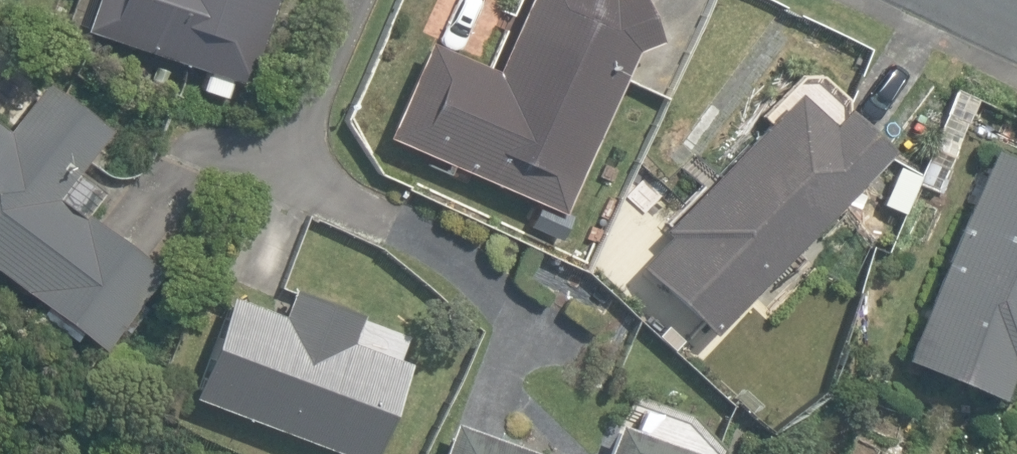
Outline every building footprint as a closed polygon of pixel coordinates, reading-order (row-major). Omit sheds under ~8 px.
[(222,98),(229,79),(245,85),(274,0),(94,0),(85,29),(206,71),(199,90),(222,98)] [(560,213),(630,52),(632,53),(654,40),(637,0),(525,0),(494,73),(426,43),(385,137),(560,213)] [(104,348),(161,274),(82,213),(79,215),(56,198),(108,130),(44,81),(5,131),(0,126),(0,268),(104,348)] [(635,264),(708,333),(882,147),(836,105),(821,121),(787,89),(656,230),(662,235),(635,264)] [(935,192),(955,145),(934,136),(914,183),(935,192)] [(993,398),(1007,364),(1016,368),(1016,157),(987,145),(898,359),(993,398)] [(341,453),(369,453),(404,360),(347,339),(357,312),(290,287),(280,314),(225,293),(187,397),(341,453)] [(448,421),(437,453),(539,453),(448,421)] [(692,453),(613,422),(603,453),(692,453)]
